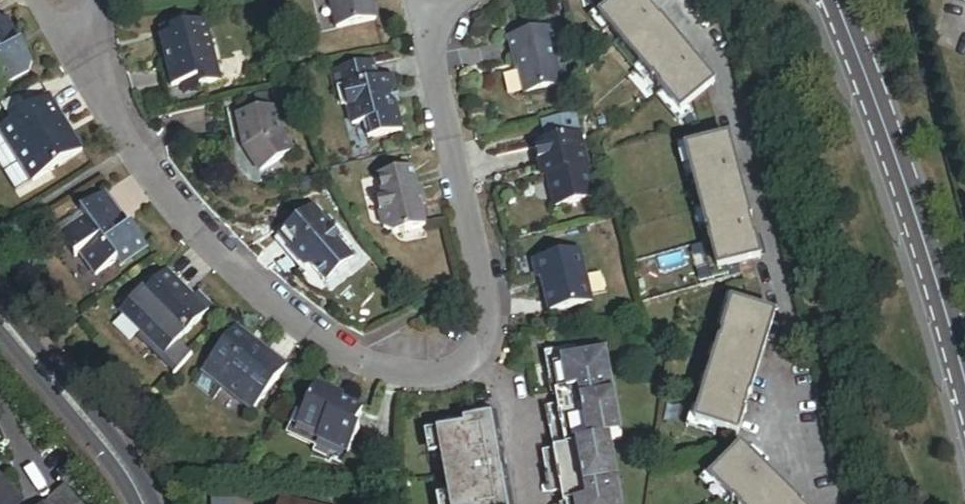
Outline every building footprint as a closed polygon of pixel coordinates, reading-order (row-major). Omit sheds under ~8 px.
[(375,0),(332,0),(341,36),(382,26),(375,0)] [(630,2),(711,96),(718,90),(640,0),(632,0),(630,2)] [(711,96),(630,2),(620,11),(602,26),(609,34),(631,60),(643,73),(654,86),(672,107),(683,120),(691,113),(711,96)] [(603,39),(609,34),(602,26),(620,11),(615,5),(592,25),(603,39)] [(1,61),(5,58),(7,64),(3,67),(7,84),(9,88),(36,73),(38,64),(27,46),(25,47),(10,23),(3,26),(0,22),(0,60),(1,61)] [(167,44),(165,45),(178,94),(189,91),(204,87),(206,93),(228,87),(212,27),(192,32),(191,28),(174,33),(176,42),(167,44)] [(174,33),(164,35),(167,44),(176,42),(174,33)] [(559,33),(509,47),(514,66),(517,65),(528,102),(567,91),(557,52),(564,50),(559,33)] [(643,73),(631,60),(626,65),(637,78),(643,73)] [(381,84),(386,83),(382,65),(376,66),(381,84)] [(376,66),(340,75),(349,110),(359,116),(362,129),(374,126),(377,143),(410,135),(403,106),(400,107),(393,80),(386,83),(381,84),(376,66)] [(654,86),(643,73),(637,78),(648,91),(654,86)] [(393,80),(400,107),(403,106),(405,105),(398,79),(393,80)] [(206,93),(204,87),(189,91),(192,102),(207,98),(206,93)] [(8,135),(43,186),(93,153),(57,101),(8,135)] [(683,120),(672,107),(666,112),(682,131),(696,119),(691,113),(683,120)] [(279,116),(240,124),(249,158),(264,181),(298,159),(285,142),(279,116)] [(584,141),(538,152),(542,170),(550,168),(553,181),(561,214),(600,205),(584,141)] [(688,156),(698,154),(696,146),(679,151),(685,175),(692,173),(688,156)] [(761,266),(731,146),(725,147),(754,267),(761,266)] [(698,154),(688,156),(692,173),(699,199),(703,216),(707,233),(714,259),(718,276),(727,274),(754,267),(725,147),(698,154)] [(550,168),(542,170),(545,182),(553,181),(550,168)] [(418,173),(385,180),(389,200),(383,201),(390,231),(399,240),(431,232),(426,211),(429,210),(425,191),(422,191),(418,173)] [(97,220),(70,239),(85,260),(91,256),(109,282),(131,266),(134,271),(161,251),(145,228),(140,232),(132,221),(135,219),(118,196),(92,214),(97,220)] [(699,199),(692,201),(696,218),(703,216),(699,199)] [(318,214),(287,243),(315,275),(323,274),(335,288),(359,267),(342,247),(345,244),(318,214)] [(703,216),(696,218),(700,235),(707,233),(703,216)] [(587,254),(541,263),(545,282),(550,281),(557,316),(598,308),(587,254)] [(714,259),(706,261),(712,285),(729,281),(727,274),(718,276),(714,259)] [(153,292),(131,313),(155,339),(174,359),(188,346),(215,321),(194,298),(198,295),(179,275),(157,296),(153,292)] [(723,325),(730,327),(735,310),(745,313),(747,306),(730,301),(723,325)] [(745,313),(735,310),(730,327),(723,353),(719,370),(714,387),(702,430),(725,436),(737,440),(770,320),(745,313)] [(737,440),(745,442),(778,322),(770,320),(737,440)] [(303,372),(249,336),(217,383),(239,397),(271,419),(303,372)] [(174,359),(155,339),(150,344),(185,383),(203,361),(188,346),(174,359)] [(549,355),(557,397),(561,396),(563,409),(570,452),(559,454),(565,497),(566,503),(625,503),(615,444),(624,442),(611,356),(581,361),(579,351),(549,355)] [(723,353),(716,351),(711,368),(719,370),(723,353)] [(719,370),(711,368),(707,385),(714,387),(719,370)] [(239,397),(217,383),(208,395),(230,410),(239,397)] [(350,397),(331,388),(319,413),(313,427),(332,436),(329,443),(335,445),(361,458),(373,434),(368,432),(376,416),(347,402),(350,397)] [(570,452),(563,409),(551,410),(559,454),(570,452)] [(319,413),(315,411),(302,438),(331,452),(335,445),(329,443),(332,436),(313,427),(319,413)] [(707,413),(699,411),(693,435),(723,444),(725,436),(702,430),(707,413)] [(440,426),(453,503),(516,503),(511,475),(516,474),(513,459),(509,460),(502,416),(440,426)] [(565,497),(559,454),(545,456),(552,499),(565,497)] [(742,466),(784,503),(795,503),(748,460),(742,466)] [(742,466),(725,484),(718,491),(732,503),(784,503),(742,466)] [(720,479),(708,491),(722,503),(731,503),(732,503),(718,491),(725,484),(720,479)] [(68,488),(51,503),(83,503),(68,488)]
